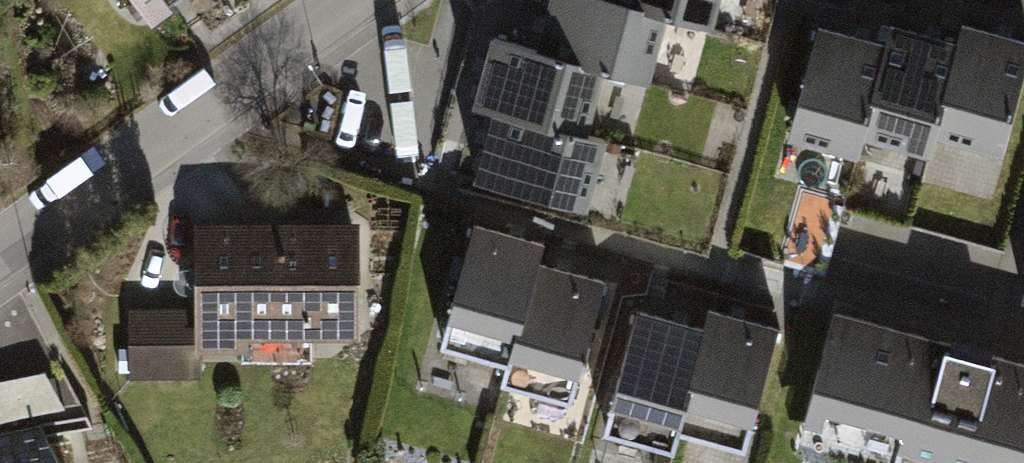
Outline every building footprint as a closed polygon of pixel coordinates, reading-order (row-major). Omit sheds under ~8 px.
[(149,23),(183,0),(133,0),(149,23)] [(541,47),(495,33),(475,106),(493,111),(474,177),(589,207),(606,134),(592,130),(607,70),(655,83),(668,15),(716,28),(724,0),(552,0),(541,47)] [(820,21),(789,133),(859,152),(864,134),(938,154),(943,137),(1001,153),(1023,73),(1023,38),(966,22),(962,35),(897,17),(890,40),(820,21)] [(363,223),(194,221),(195,307),(128,308),(129,378),(198,378),(199,352),(249,353),(248,336),(358,336),(363,223)] [(547,241),(477,222),(440,345),(508,364),(502,383),(575,402),(608,279),(543,260),(547,241)] [(706,324),(638,306),(607,430),(677,450),(681,429),(752,448),(781,325),(711,304),(706,324)] [(836,308),(795,448),(850,462),(1023,462),(1023,359),(836,308)] [(71,408),(59,365),(0,381),(0,428),(71,408)] [(39,427),(0,432),(0,462),(60,462),(39,427)]
